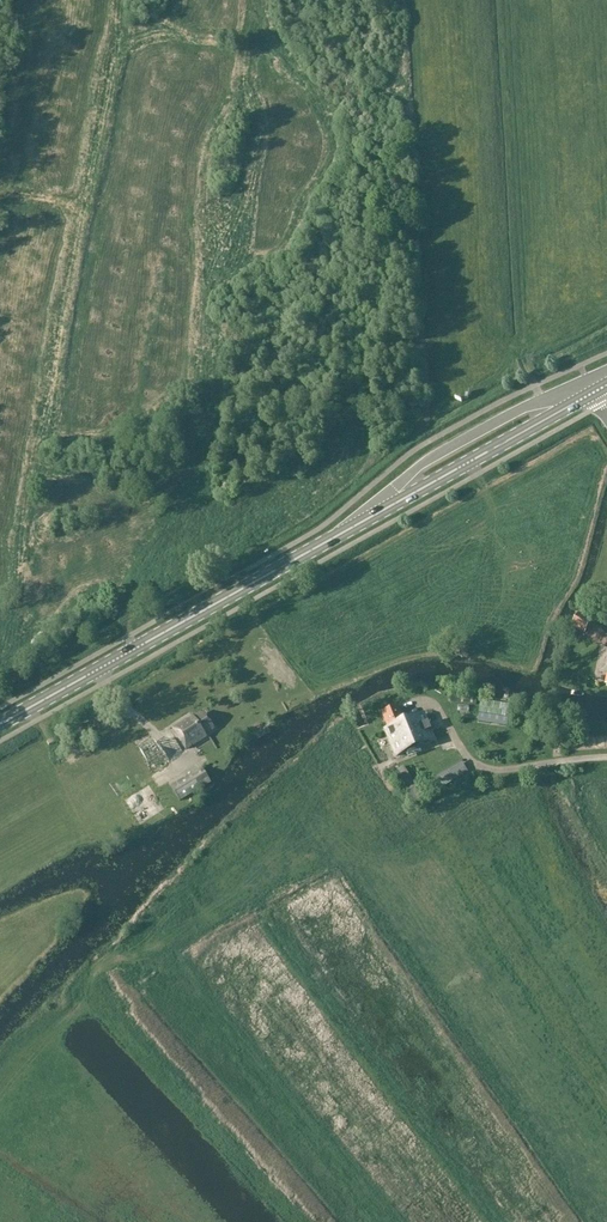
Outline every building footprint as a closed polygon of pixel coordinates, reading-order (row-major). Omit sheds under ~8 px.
[(584,634),(592,620),(579,613),(571,626),(584,634)] [(602,647),(598,672),(606,673),(605,684),(606,684),(606,648),(602,647)] [(477,696),(452,694),(451,703),(476,705),(477,696)] [(511,706),(482,702),(479,722),(508,726),(511,706)] [(397,756),(436,741),(425,714),(404,722),(398,707),(383,714),(386,722),(384,723),(397,756)] [(189,719),(173,729),(186,749),(202,739),(201,737),(214,728),(204,712),(191,721),(189,719)] [(148,734),(134,743),(154,774),(168,765),(148,734)] [(404,766),(395,772),(416,804),(426,798),(419,785),(416,787),(404,766)] [(211,782),(202,767),(171,786),(180,800),(211,782)] [(440,783),(456,775),(452,767),(437,774),(440,783)]
